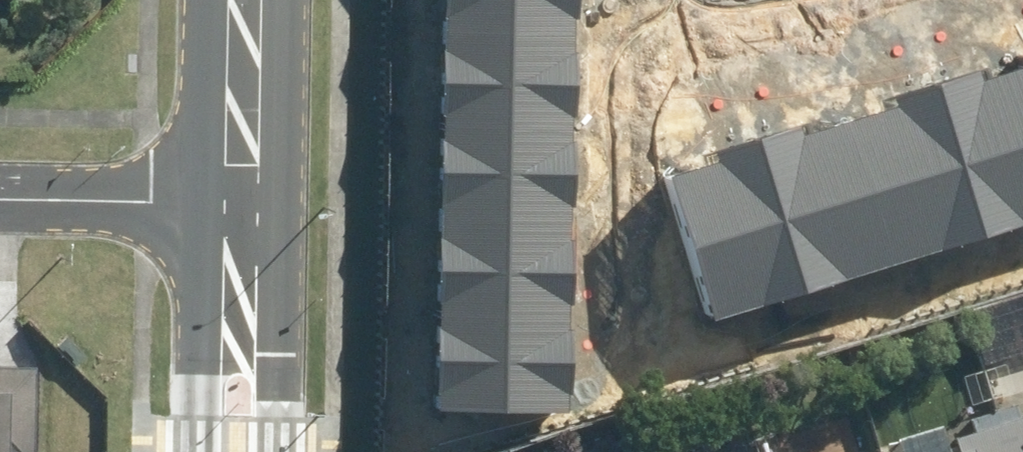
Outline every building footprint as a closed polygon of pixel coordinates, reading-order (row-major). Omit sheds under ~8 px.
[(565,0),(436,0),(435,66),(564,68),(565,0)] [(681,329),(1022,223),(1022,47),(631,168),(681,329)] [(562,182),(564,68),(435,66),(433,179),(562,182)] [(560,295),(562,182),(433,179),(431,293),(560,295)] [(558,408),(560,295),(431,293),(429,406),(558,408)] [(35,364),(0,363),(0,451),(36,451),(35,364)] [(936,451),(1022,451),(1022,412),(1021,413),(1017,402),(973,415),(977,427),(957,432),(962,444),(936,451)]
